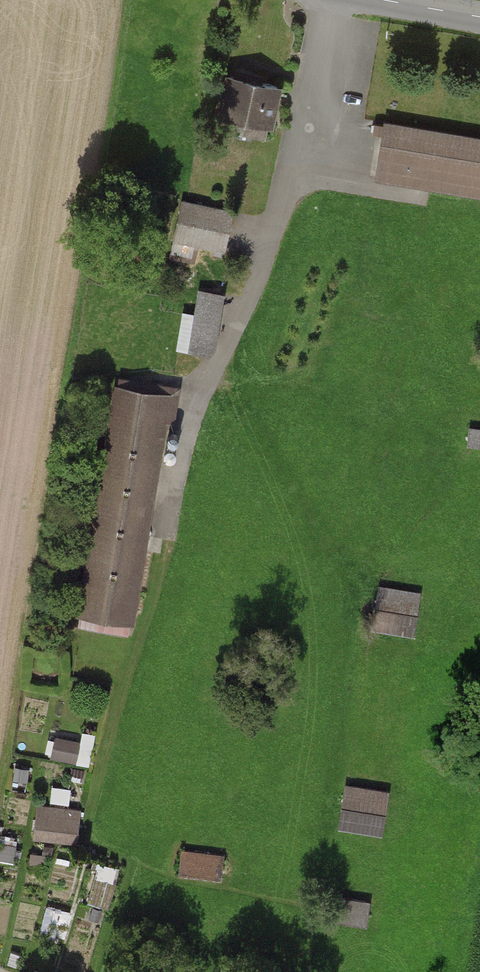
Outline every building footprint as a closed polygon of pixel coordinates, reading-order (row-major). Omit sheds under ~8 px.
[(271,127),(279,90),(231,80),(223,117),(271,127)] [(479,199),(479,139),(385,124),(375,183),(479,199)] [(224,247),(231,214),(184,204),(177,238),(224,247)] [(185,308),(177,347),(215,355),(227,292),(200,287),(196,310),(185,308)] [(170,398),(116,389),(78,615),(133,624),(170,398)] [(417,633),(423,587),(382,582),(375,627),(417,633)] [(48,757),(91,764),(96,737),(53,729),(48,757)] [(385,833),(389,786),(346,782),(342,829),(385,833)] [(79,812),(38,808),(34,841),(75,845),(79,812)] [(223,878),(226,851),(184,845),(180,873),(223,878)]
